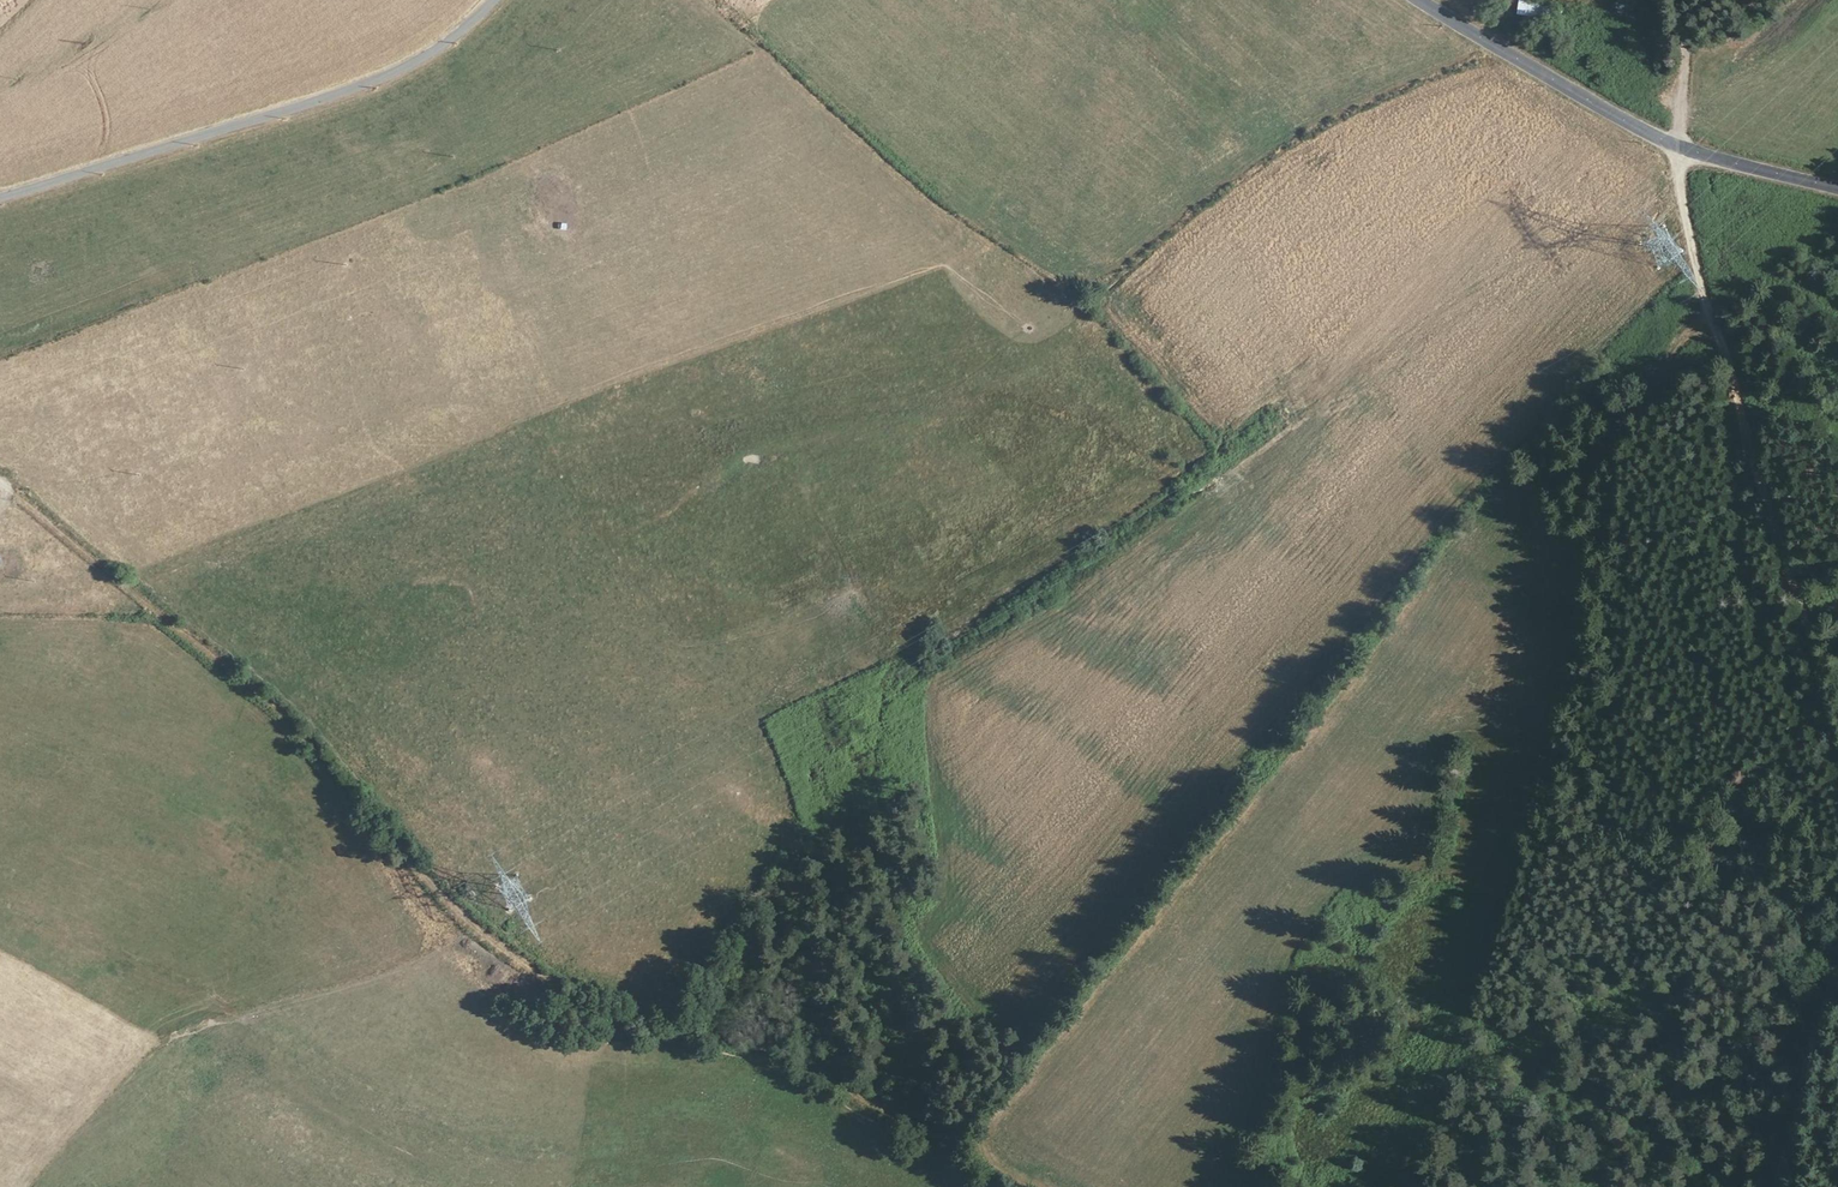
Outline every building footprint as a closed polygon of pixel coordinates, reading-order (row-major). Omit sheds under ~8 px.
[(1519,2),(1518,14),(1551,18),(1553,6),(1519,2)]
